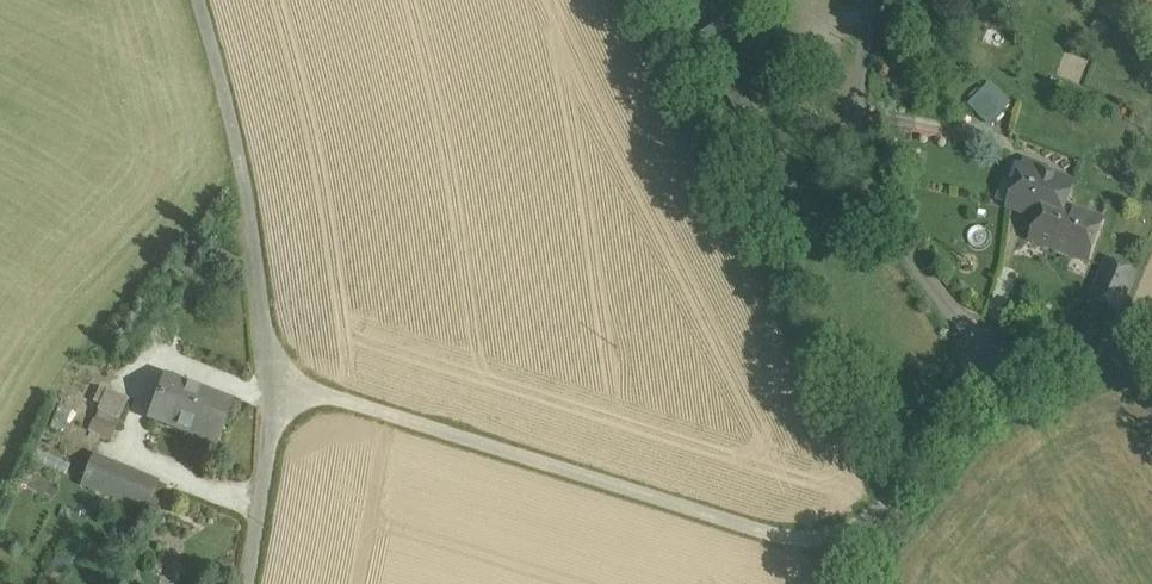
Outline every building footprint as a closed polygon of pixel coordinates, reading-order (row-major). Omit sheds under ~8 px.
[(730,26),(698,46),(701,50),(733,30),(730,26)] [(738,39),(705,59),(707,62),(740,43),(738,39)] [(743,47),(710,67),(737,110),(775,86),(765,71),(760,74),(743,47)] [(970,104),(992,125),(1014,102),(992,81),(970,104)] [(1074,184),(1028,167),(1022,184),(1018,183),(1009,208),(1039,219),(1047,200),(1066,207),(1074,184)] [(1066,207),(1047,200),(1039,219),(1031,240),(1089,262),(1104,222),(1066,207)] [(1137,275),(1109,263),(1091,302),(1120,314),(1137,275)] [(230,404),(166,379),(150,419),(215,444),(230,404)] [(73,407),(60,401),(49,425),(62,431),(73,407)] [(93,420),(85,437),(96,442),(104,425),(93,420)] [(161,486),(93,458),(82,484),(151,511),(161,486)] [(62,540),(56,554),(58,555),(51,573),(65,578),(72,560),(68,558),(74,545),(62,540)]
